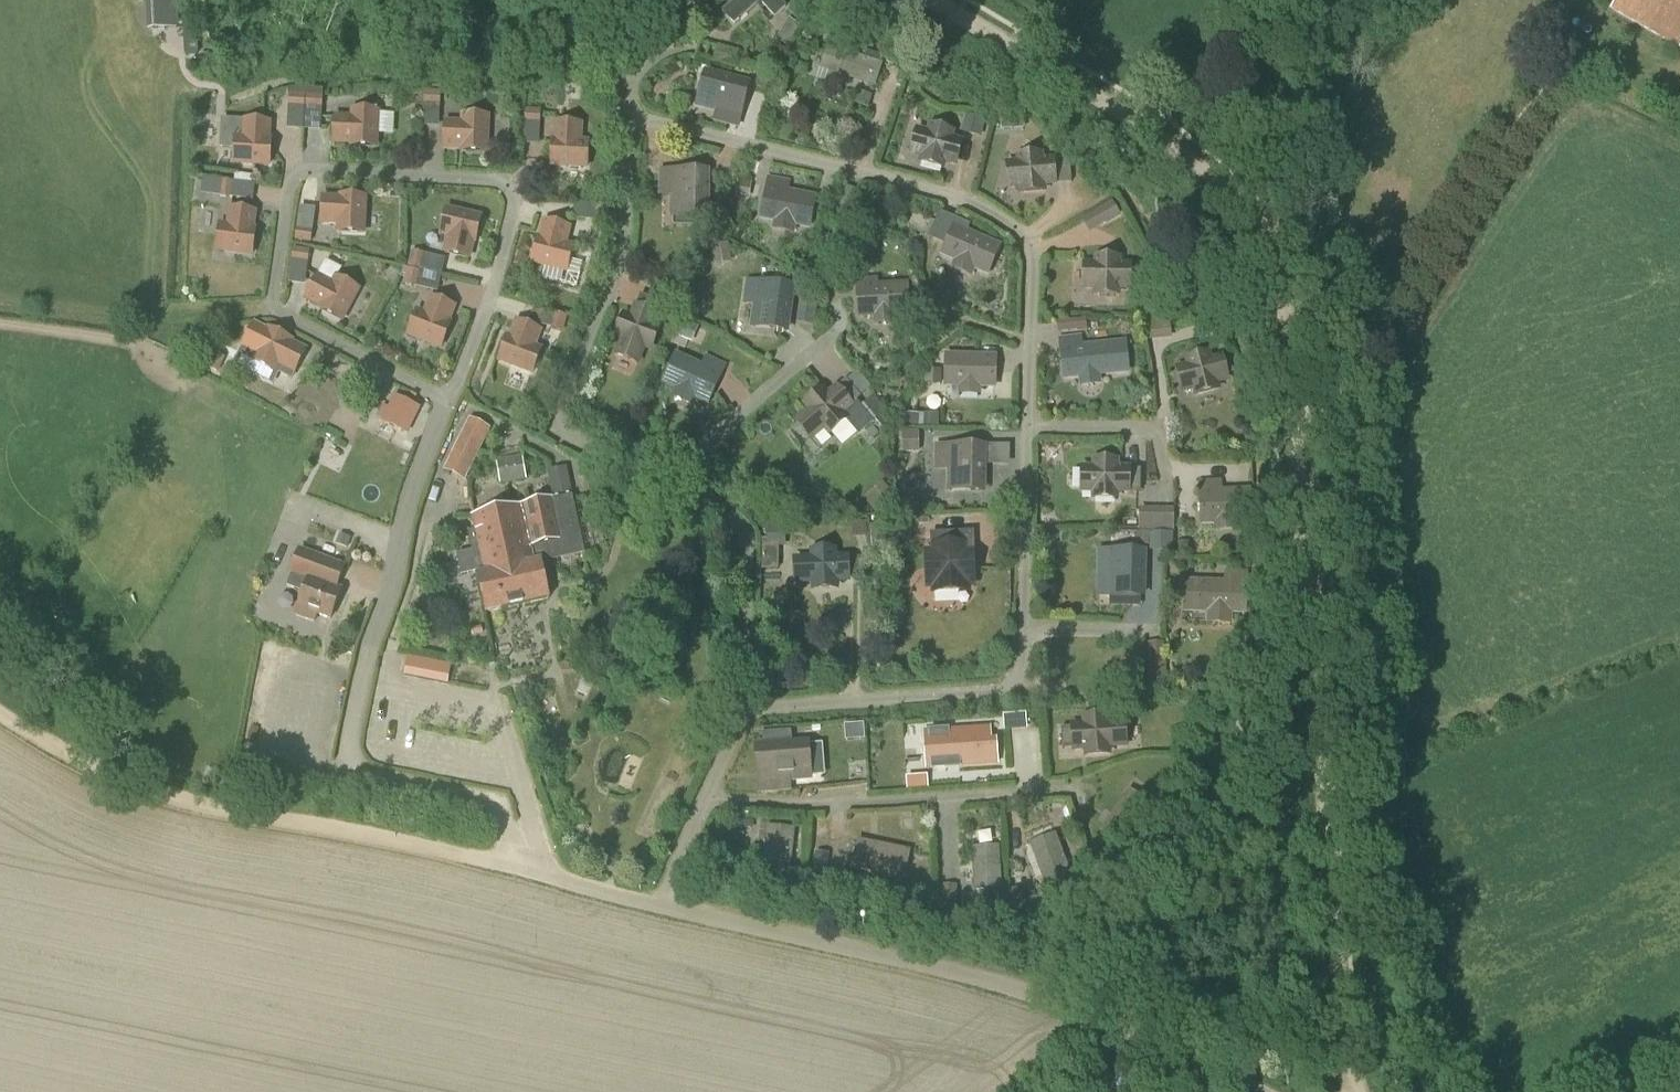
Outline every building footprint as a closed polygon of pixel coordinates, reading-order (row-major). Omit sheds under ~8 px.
[(151,28),(193,26),(191,0),(149,0),(151,28)] [(734,25),(760,2),(774,19),(787,8),(780,0),(734,0),(722,10),(734,25)] [(1679,48),(1679,47),(1679,0),(1617,0),(1612,9),(1679,48)] [(866,51),(863,58),(828,46),(820,70),(875,88),(883,64),(881,64),(884,57),(866,51)] [(711,75),(702,109),(744,120),(753,86),(711,75)] [(607,87),(615,87),(615,78),(607,78),(607,87)] [(424,104),(440,105),(440,92),(424,92),(424,104)] [(288,106),(305,108),(305,96),(288,95),(288,106)] [(323,97),(305,96),(305,108),(322,109),(323,97)] [(524,122),(540,123),(541,111),(524,110),(524,122)] [(351,146),(376,147),(377,112),(353,111),(353,119),(335,118),(334,143),(351,144),(351,146)] [(462,149),(462,152),(486,153),(487,118),(463,116),(463,125),(445,124),(444,148),(462,149)] [(269,123),(245,122),(244,139),(235,139),(234,163),(269,165),(271,141),(268,141),(269,123)] [(555,141),(552,141),(551,166),(587,167),(588,143),(579,143),(580,125),(556,124),(555,141)] [(951,134),(931,129),(929,134),(919,132),(913,152),(924,155),(922,161),(943,166),(944,161),(954,163),(960,143),(950,140),(951,134)] [(1011,187),(1022,186),(1022,192),(1043,190),(1043,184),(1053,183),(1052,162),(1041,163),(1041,157),(1019,159),(1020,165),(1009,165),(1011,187)] [(674,173),(673,215),(706,216),(707,173),(674,173)] [(221,181),(219,197),(229,198),(231,182),(221,181)] [(760,227),(807,237),(815,199),(767,190),(760,227)] [(323,199),(322,223),(340,224),(339,232),(364,233),(365,198),(340,197),(340,200),(323,199)] [(1113,201),(1082,220),(1090,234),(1122,216),(1113,201)] [(572,222),(574,207),(551,205),(549,220),(572,222)] [(608,205),(596,205),(596,221),(608,222),(608,205)] [(220,226),(217,250),(252,255),(255,231),(252,230),(255,213),(230,210),(228,227),(220,226)] [(447,210),(441,234),(449,236),(445,253),(469,259),(473,241),(476,242),(481,218),(447,210)] [(538,239),(532,263),(545,266),(567,271),(569,261),(572,248),(564,246),(569,228),(545,223),(541,240),(538,239)] [(953,225),(944,245),(939,256),(953,262),(975,271),(988,277),(1002,246),(968,231),(953,225)] [(311,244),(312,231),(296,229),(294,241),(311,244)] [(814,261),(823,263),(829,235),(821,234),(814,261)] [(711,247),(713,265),(732,263),(729,244),(711,247)] [(292,261),(308,263),(310,251),(293,249),(292,261)] [(407,267),(420,270),(423,254),(411,251),(407,267)] [(1129,267),(1118,266),(1118,260),(1097,260),(1097,266),(1086,266),(1086,287),(1096,287),(1096,293),(1117,294),(1118,288),(1128,288),(1129,267)] [(403,285),(415,288),(419,272),(407,269),(403,285)] [(321,307),(320,310),(342,321),(358,290),(337,279),(333,286),(317,277),(306,299),(321,307)] [(792,288),(759,284),(753,327),(786,331),(792,288)] [(859,289),(861,316),(908,313),(906,286),(859,289)] [(668,290),(663,303),(679,309),(683,295),(668,290)] [(618,354),(638,361),(644,347),(649,349),(657,329),(651,326),(661,303),(640,295),(631,319),(626,317),(618,337),(624,339),(618,354)] [(416,312),(408,335),(441,348),(449,325),(447,324),(453,307),(431,299),(424,315),(416,312)] [(797,324),(815,326),(819,301),(800,299),(797,324)] [(745,303),(743,325),(753,326),(755,305),(745,303)] [(567,317),(556,313),(550,329),(562,333),(567,317)] [(1145,330),(1170,328),(1169,317),(1144,319),(1145,330)] [(699,329),(681,320),(673,335),(692,344),(699,329)] [(507,339),(498,362),(531,375),(540,352),(532,349),(539,333),(516,324),(510,340),(507,339)] [(275,373),(279,365),(295,373),(305,351),(290,343),(291,341),(269,330),(253,362),(275,373)] [(1078,376),(1100,374),(1127,371),(1124,344),(1083,348),(1082,336),(1058,338),(1059,351),(1063,350),(1066,377),(1078,376)] [(204,367),(218,373),(225,358),(212,352),(204,367)] [(958,389),(958,396),(981,396),(981,389),(997,390),(997,355),(944,354),(943,388),(958,389)] [(1180,370),(1185,390),(1195,388),(1197,393),(1217,388),(1216,382),(1226,380),(1221,359),(1210,362),(1209,356),(1188,361),(1190,367),(1180,370)] [(702,369),(676,357),(665,382),(708,401),(724,367),(707,359),(702,369)] [(845,418),(841,413),(860,398),(846,381),(827,397),(823,393),(807,406),(811,411),(799,421),(812,437),(825,427),(828,432),(845,418)] [(397,392),(383,419),(411,434),(425,406),(397,392)] [(907,412),(906,422),(941,423),(941,413),(907,412)] [(473,416),(471,419),(470,418),(444,470),(464,481),(490,429),(486,427),(488,424),(473,416)] [(907,429),(904,450),(916,452),(919,431),(907,429)] [(950,491),(951,491),(983,491),(984,448),(951,448),(950,491)] [(522,458),(496,462),(500,485),(526,480),(522,458)] [(1095,469),(1085,469),(1084,490),(1095,491),(1095,497),(1116,497),(1116,491),(1127,491),(1127,470),(1116,470),(1116,464),(1095,463),(1095,469)] [(567,467),(547,471),(552,497),(572,493),(567,467)] [(882,482),(863,500),(874,513),(894,495),(882,482)] [(1249,492),(1202,494),(1203,521),(1250,519),(1249,492)] [(542,563),(585,554),(573,496),(471,517),(475,532),(470,533),(487,613),(550,600),(542,563)] [(1140,507),(1139,531),(1173,532),(1174,508),(1140,507)] [(767,547),(786,548),(786,526),(767,525),(767,547)] [(1138,546),(1150,546),(1150,552),(1173,552),(1173,533),(1139,533),(1138,546)] [(972,534),(933,535),(935,586),(968,585),(967,552),(973,552),(972,534)] [(308,581),(304,593),(298,608),(318,615),(331,620),(342,590),(338,588),(346,566),(298,548),(288,574),(291,575),(308,581)] [(1109,596),(1142,596),(1143,553),(1110,552),(1109,596)] [(846,580),(845,559),(835,559),(834,553),(813,555),(813,560),(797,561),(798,582),(815,581),(815,587),(836,586),(836,580),(846,580)] [(1198,611),(1245,612),(1245,585),(1198,584),(1198,611)] [(401,652),(397,668),(440,677),(443,660),(401,652)] [(1005,718),(1006,728),(1024,726),(1024,716),(1005,718)] [(1107,725),(1107,719),(1085,720),(1086,727),(1075,727),(1077,749),(1087,748),(1088,754),(1109,752),(1109,746),(1125,745),(1123,724),(1107,725)] [(926,768),(997,763),(996,742),(990,742),(990,729),(924,733),(926,768)] [(763,735),(764,748),(763,748),(765,781),(803,778),(802,756),(807,756),(806,745),(791,746),(790,733),(763,735)] [(932,786),(932,775),(910,775),(910,787),(932,786)] [(763,875),(790,877),(795,828),(767,826),(763,875)] [(853,867),(897,876),(902,852),(883,848),(883,846),(859,841),(853,867)] [(1042,868),(1041,868),(1049,890),(1072,881),(1057,843),(1036,851),(1042,868)] [(1091,851),(1095,860),(1107,854),(1103,846),(1091,851)] [(1000,847),(972,848),(974,891),(1002,890),(1000,847)] [(813,874),(828,875),(829,854),(815,853),(813,874)]
